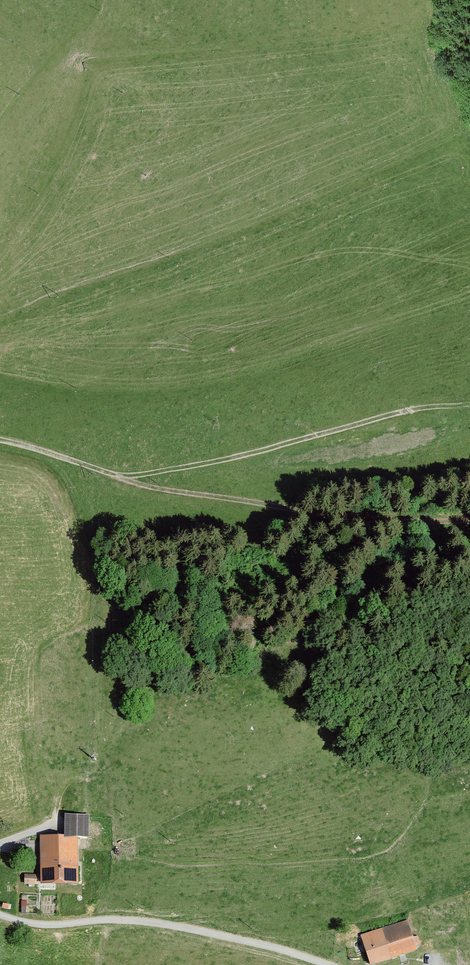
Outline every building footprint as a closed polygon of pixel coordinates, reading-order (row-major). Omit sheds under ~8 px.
[(87,817),(63,816),(62,838),(39,837),(38,886),(75,887),(77,840),(86,840),(87,817)] [(404,921),(358,936),(367,964),(373,964),(414,952),(404,921)]
